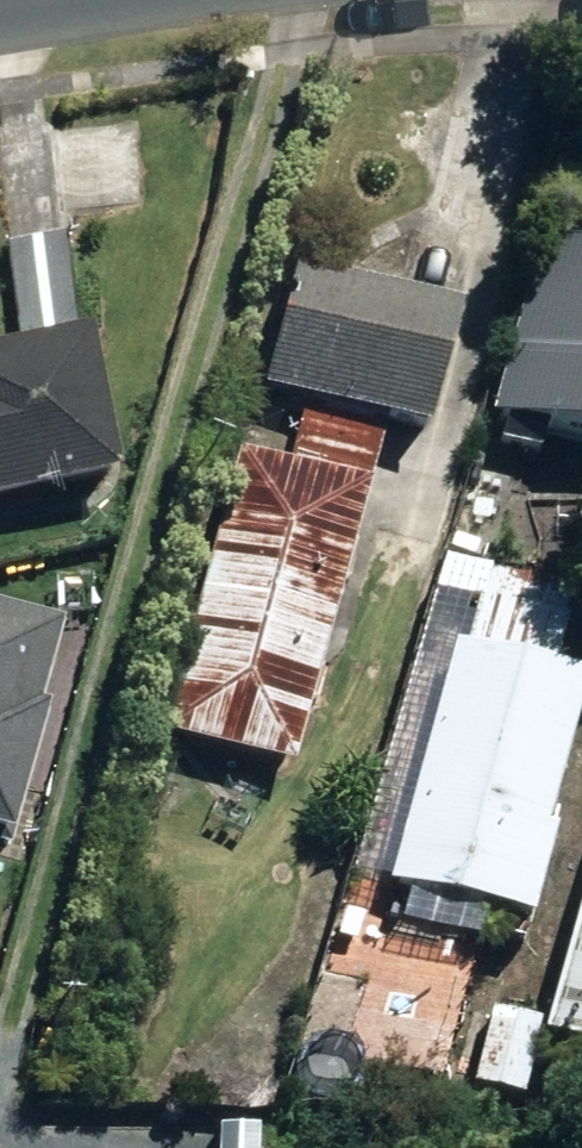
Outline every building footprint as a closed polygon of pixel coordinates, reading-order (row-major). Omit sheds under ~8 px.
[(581,450),(581,257),(526,242),(478,421),(581,450)] [(293,404),(413,436),(446,315),(283,271),(251,392),(293,404)] [(101,483),(75,338),(0,353),(0,501),(101,483)] [(275,470),(351,489),(369,424),(293,404),(275,470)] [(351,489),(275,470),(221,455),(147,738),(277,772),(351,489)] [(378,886),(516,926),(540,836),(532,832),(572,685),(536,674),(549,625),(473,602),(458,655),(444,649),(378,886)] [(34,724),(23,721),(45,645),(0,632),(0,839),(34,724)] [(581,1060),(581,881),(535,1047),(581,1060)] [(352,1052),(425,1071),(435,1029),(362,1011),(352,1052)] [(461,1085),(510,1098),(530,1028),(482,1013),(461,1085)]
